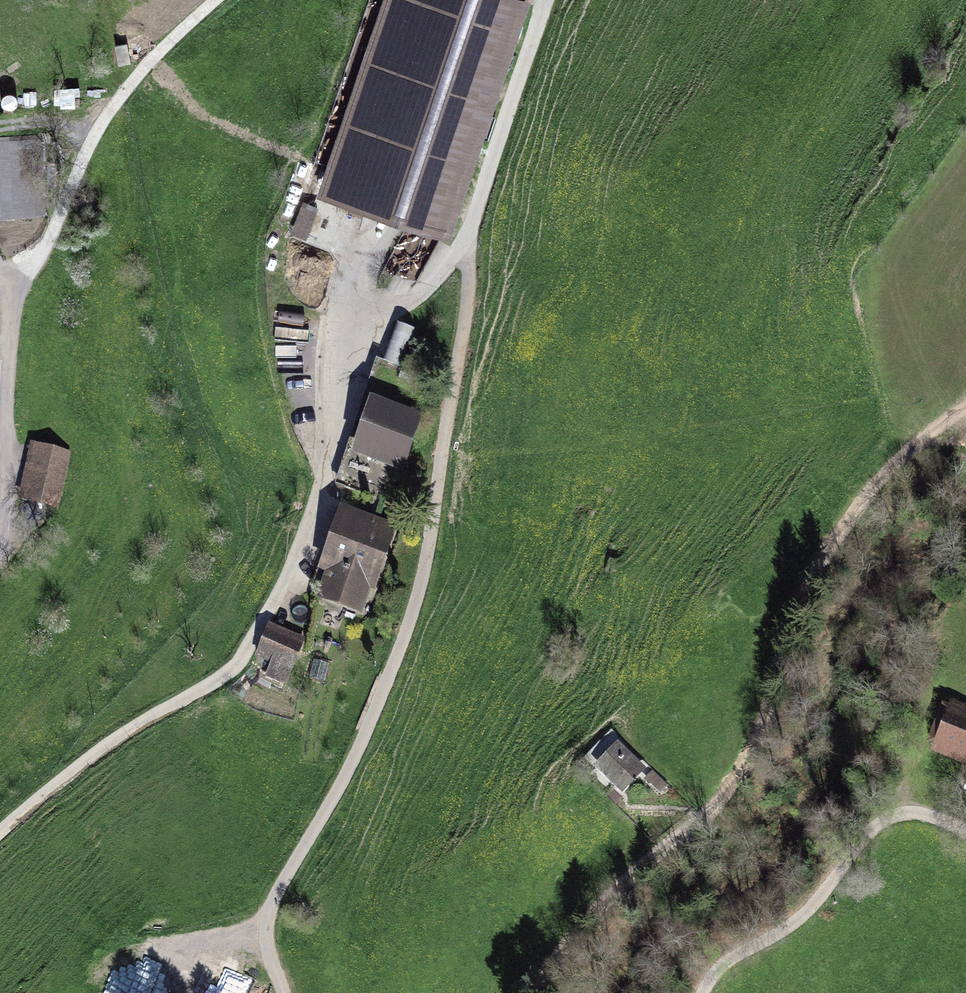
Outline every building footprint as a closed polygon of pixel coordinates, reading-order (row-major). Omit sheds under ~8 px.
[(319,194),(448,238),(527,3),(517,0),(384,0),(319,194)] [(47,215),(44,136),(0,138),(0,217),(47,215)] [(301,208),(294,238),(308,241),(315,212),(301,208)] [(399,368),(414,334),(398,327),(383,361),(399,368)] [(354,461),(411,479),(429,421),(371,404),(354,461)] [(23,500),(55,508),(68,455),(36,447),(23,500)] [(329,590),(398,611),(422,530),(353,510),(329,590)] [(272,660),(297,671),(311,638),(286,627),(272,660)] [(923,752),(965,765),(965,717),(936,708),(923,752)] [(611,798),(632,772),(601,747),(580,773),(611,798)]
